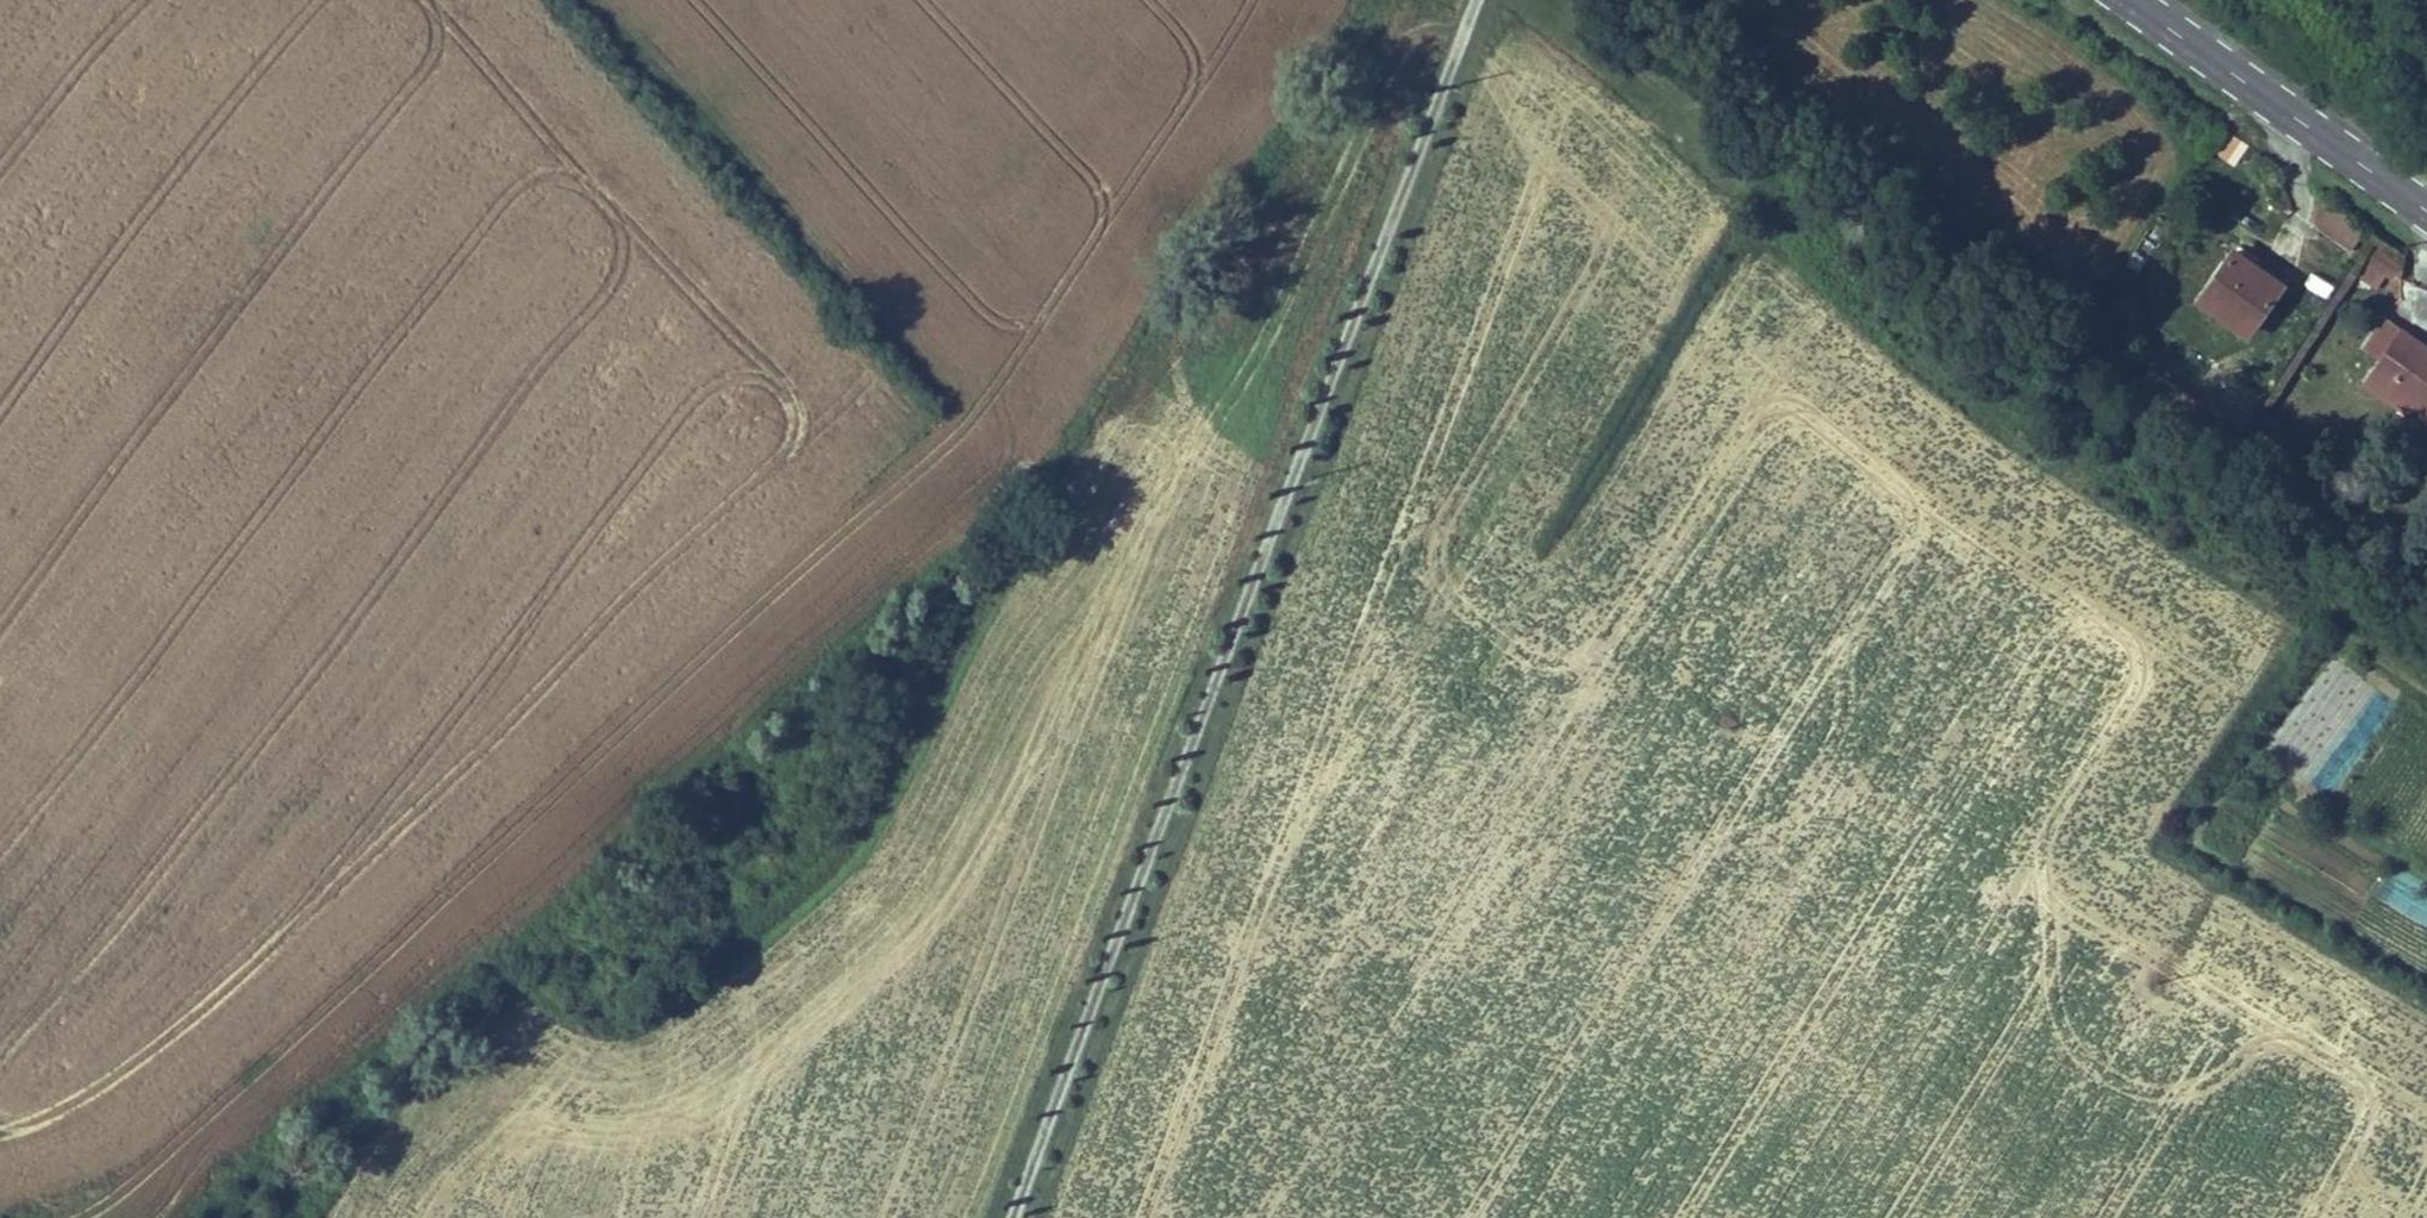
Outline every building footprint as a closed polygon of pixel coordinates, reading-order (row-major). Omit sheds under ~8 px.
[(2236,166),(2247,142),(2223,132),(2212,155),(2236,166)] [(2317,192),(2314,227),(2351,251),(2367,226),(2317,192)] [(2387,291),(2398,256),(2370,246),(2359,281),(2387,291)] [(2286,287),(2231,249),(2192,305),(2247,342),(2286,287)] [(2384,319),(2363,350),(2378,360),(2368,375),(2410,404),(2426,415),(2426,348),(2384,319)] [(2410,404),(2368,375),(2361,385),(2404,414),(2410,404)]
